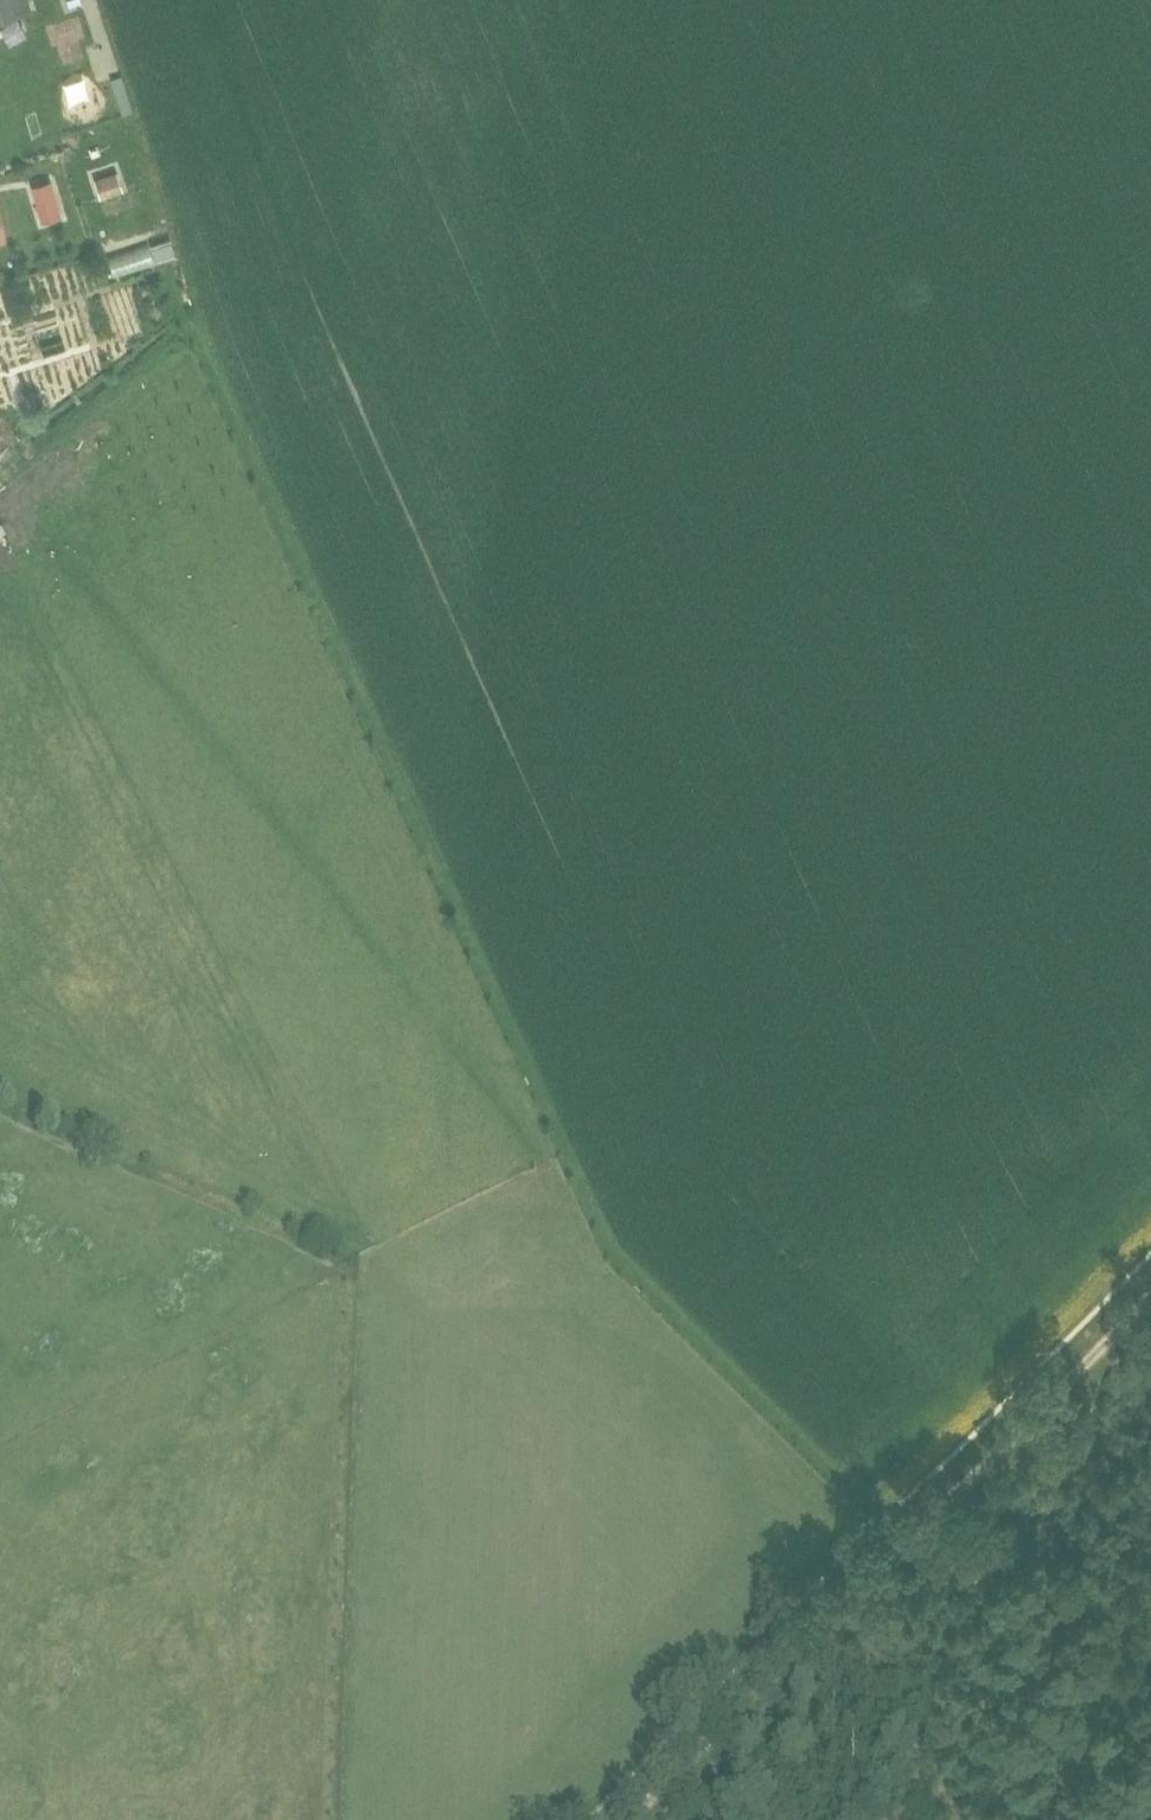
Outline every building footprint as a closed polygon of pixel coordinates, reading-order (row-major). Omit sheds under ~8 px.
[(18,17),(13,0),(0,0),(0,23),(18,17)] [(101,198),(124,189),(117,170),(94,179),(101,198)] [(42,222),(62,216),(51,180),(31,185),(42,222)]
